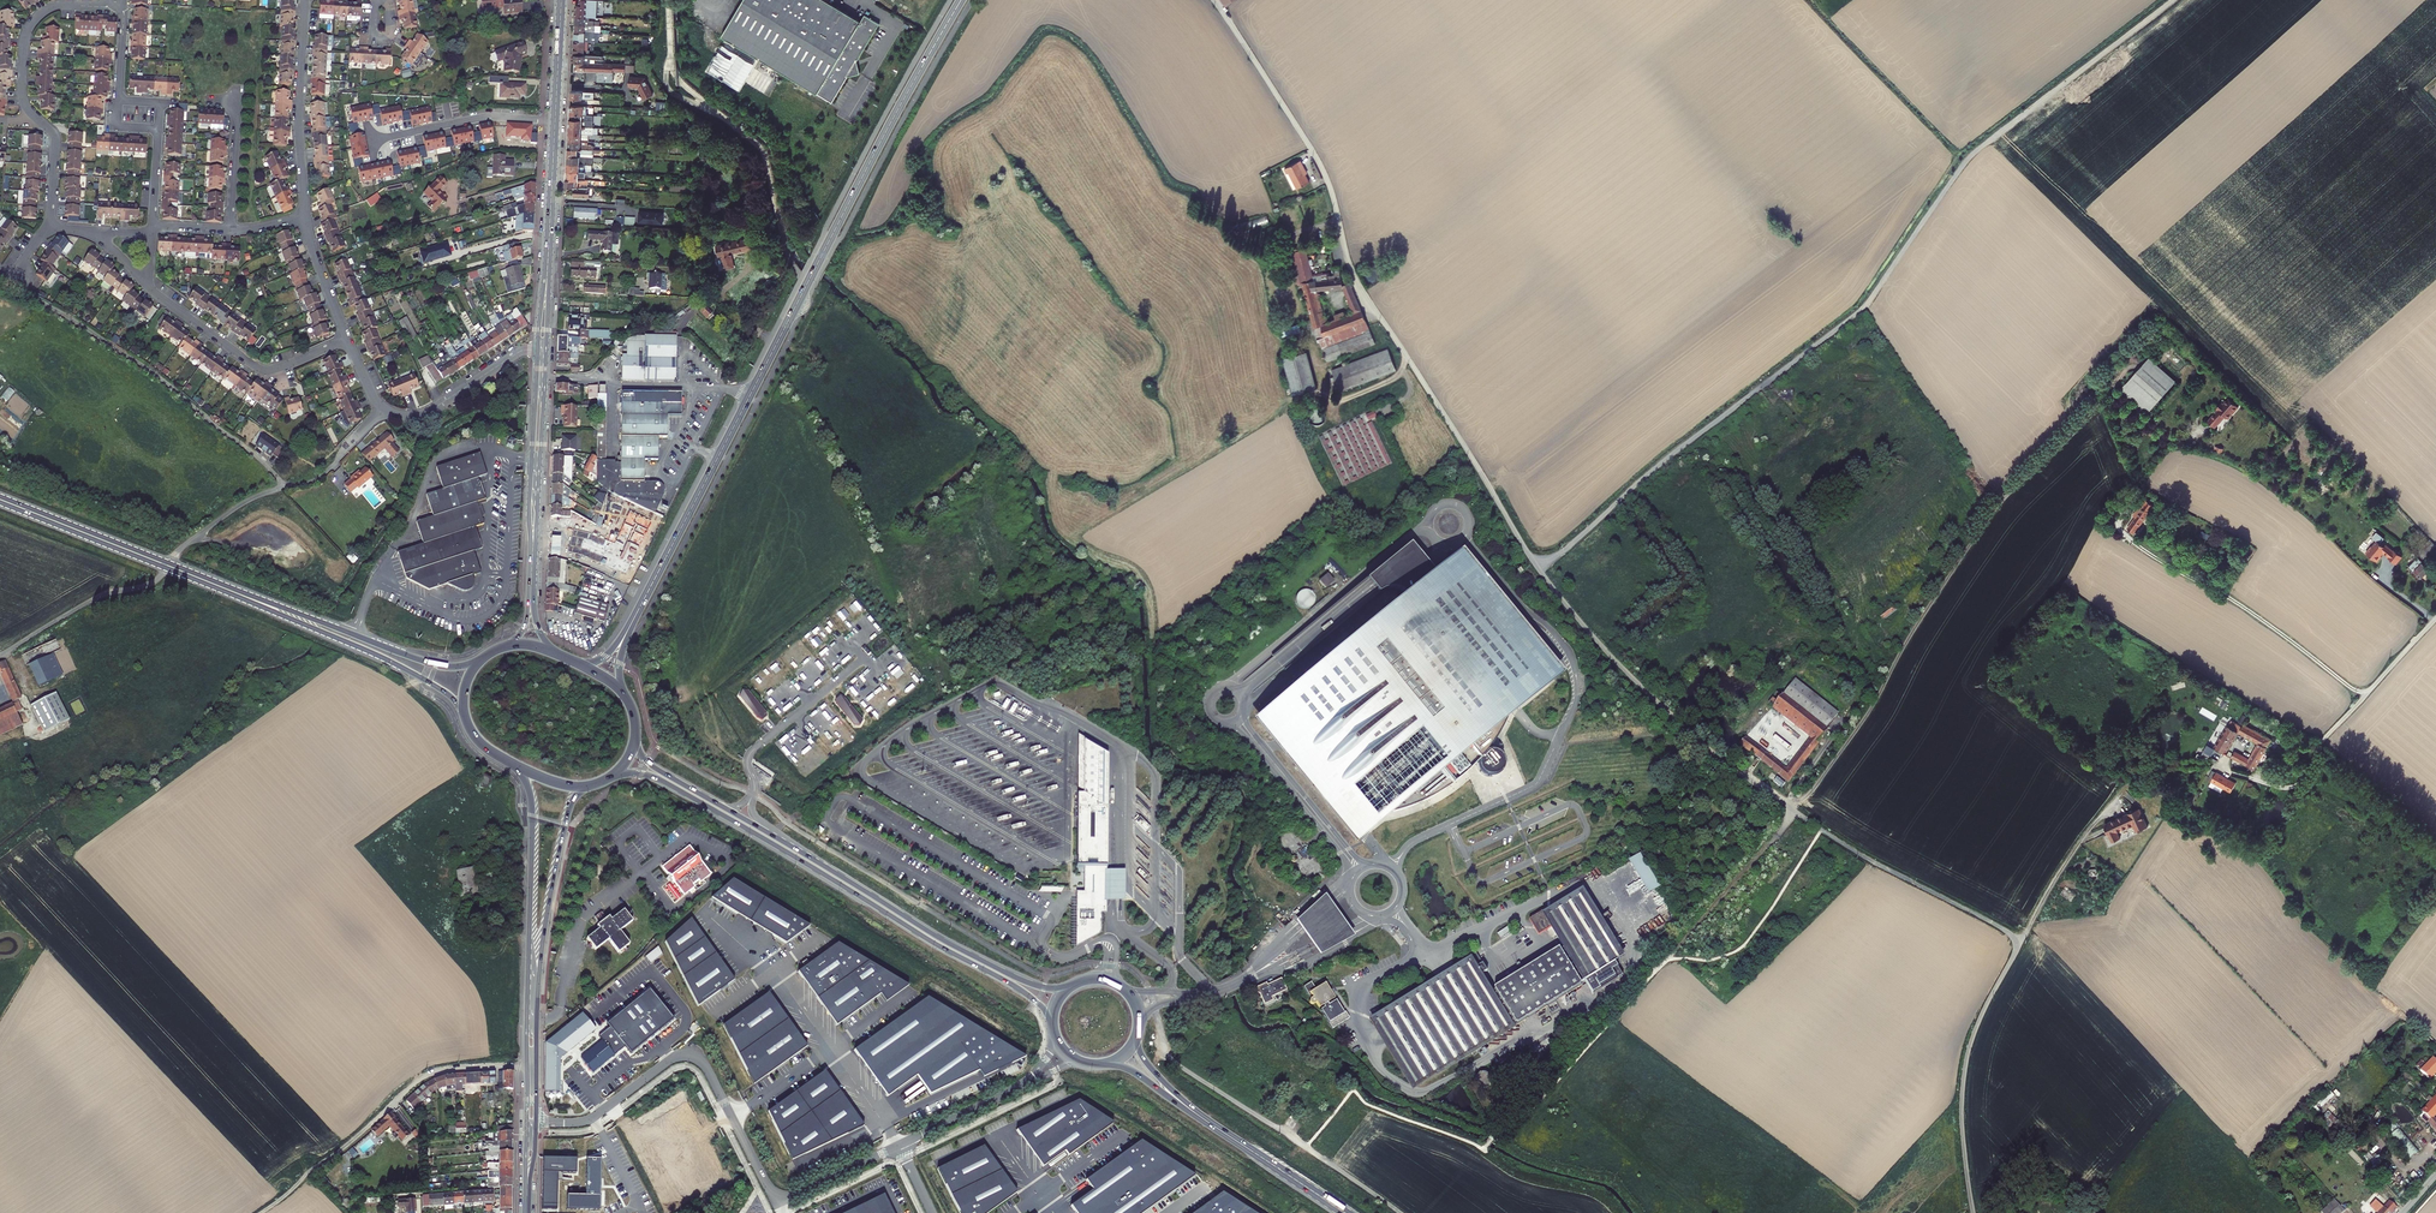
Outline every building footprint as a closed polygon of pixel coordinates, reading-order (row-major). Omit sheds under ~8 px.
[(38,0),(23,0),(21,2),(29,12),(37,5),(37,6),(41,3),(38,0)] [(281,9),(296,10),(296,5),(295,5),(295,0),(282,0),(281,9)] [(335,16),(336,0),(331,0),(330,3),(328,3),(322,2),(321,20),(335,21),(335,16)] [(337,0),(336,0),(335,16),(349,17),(349,4),(344,3),(344,4),(341,4),(341,0),(337,0)] [(521,0),(512,0),(502,2),(502,0),(480,0),(482,12),(496,10),(496,9),(503,8),(503,9),(505,16),(523,13),(521,0)] [(833,102),(849,76),(861,73),(858,60),(881,22),(866,14),(862,19),(862,20),(828,0),(744,0),(722,36),(833,102)] [(355,4),(349,4),(349,17),(348,22),(359,23),(360,22),(362,22),(363,2),(358,1),(358,5),(355,5),(355,4)] [(400,12),(401,17),(417,14),(414,1),(402,3),(403,9),(404,11),(400,12)] [(581,1),(580,6),(577,6),(577,18),(587,19),(588,7),(590,7),(590,1),(581,1)] [(19,9),(6,8),(5,23),(14,24),(20,24),(20,20),(18,19),(19,9)] [(135,17),(133,16),(133,22),(148,23),(148,10),(135,9),(135,17)] [(281,24),(283,24),(294,25),(294,15),(296,15),(296,10),(281,9),(281,24)] [(84,13),(77,13),(77,27),(83,27),(82,32),(84,33),(90,34),(91,30),(92,16),(84,15),(84,13)] [(417,14),(401,17),(402,22),(405,21),(406,24),(405,24),(406,30),(419,28),(417,14)] [(104,31),(105,24),(105,15),(100,15),(100,16),(92,16),(91,30),(104,31)] [(110,25),(110,31),(119,32),(119,18),(111,17),(111,15),(105,15),(105,24),(110,25)] [(132,27),(134,27),(134,34),(147,35),(148,23),(133,22),(132,27)] [(13,34),(14,24),(5,23),(1,23),(0,32),(0,38),(14,39),(14,34),(13,34)] [(294,25),(283,24),(282,39),(297,40),(297,35),(295,35),(296,25),(294,25)] [(49,35),(45,34),(45,40),(57,40),(61,40),(62,26),(48,25),(48,32),(49,32),(49,35)] [(590,26),(586,26),(576,26),(576,33),(594,34),(594,29),(589,29),(590,26)] [(595,34),(594,34),(576,33),(575,42),(589,43),(590,43),(590,37),(595,37),(595,34)] [(133,41),(131,41),(131,46),(146,47),(147,35),(134,34),(133,41)] [(315,46),(314,52),(329,52),(333,52),(333,48),(334,48),(335,37),(316,36),(316,47),(315,46)] [(422,54),(430,43),(419,36),(416,40),(415,43),(411,40),(408,45),(422,54)] [(14,39),(0,38),(0,53),(2,53),(11,54),(12,43),(14,44),(14,39)] [(40,48),(40,53),(56,54),(57,40),(45,40),(43,39),(43,46),(44,46),(44,48),(40,48)] [(296,45),(297,40),(282,39),(281,54),(294,55),(295,45),(296,45)] [(723,40),(707,72),(743,90),(759,58),(723,40)] [(588,56),(589,43),(575,42),(575,55),(588,56)] [(524,43),(495,53),(498,62),(505,60),(507,65),(507,71),(521,72),(522,59),(521,60),(519,56),(520,55),(527,53),(524,43)] [(414,65),(422,54),(408,45),(406,49),(409,51),(407,54),(407,53),(403,58),(414,65)] [(111,53),(111,47),(98,46),(98,57),(113,58),(114,53),(111,53)] [(145,60),(146,47),(131,46),(131,51),(132,51),(132,59),(145,60)] [(357,51),(351,51),(350,64),(364,65),(365,48),(360,48),(360,52),(357,52),(357,51)] [(370,53),(370,49),(365,48),(364,65),(378,65),(379,52),(373,52),(373,53),(370,53)] [(385,53),(385,52),(379,52),(378,65),(392,66),(393,50),(388,50),(388,53),(385,53)] [(314,56),(315,56),(315,66),(328,67),(333,67),(333,62),(332,60),(328,60),(329,52),(314,52),(314,56)] [(2,53),(1,68),(16,69),(16,65),(15,64),(15,54),(11,54),(2,53)] [(55,68),(56,54),(40,53),(40,57),(43,57),(43,60),(42,60),(42,67),(55,68)] [(294,55),(281,54),(280,68),(295,69),(295,64),(294,64),(294,55)] [(605,57),(588,56),(575,55),(574,63),(576,63),(587,63),(592,64),(592,59),(604,60),(605,57)] [(110,64),(113,64),(113,58),(98,57),(97,69),(110,70),(110,64)] [(576,63),(576,72),(586,73),(586,72),(587,63),(576,63)] [(627,66),(592,64),(587,63),(586,72),(600,73),(599,82),(614,83),(615,74),(615,72),(626,73),(627,66)] [(327,82),(328,67),(315,66),(314,76),(313,76),(313,81),(327,82)] [(54,81),(55,68),(42,67),(42,73),(42,76),(39,76),(38,80),(54,81)] [(0,83),(10,83),(13,84),(14,74),(15,74),(16,69),(1,68),(0,83)] [(293,83),(293,74),(295,74),(295,69),(280,68),(279,82),(293,83)] [(109,80),(110,74),(96,73),(95,85),(111,86),(112,80),(109,80)] [(491,82),(501,83),(501,84),(502,84),(502,91),(505,91),(504,97),(518,98),(519,94),(521,95),(526,95),(527,85),(510,84),(510,78),(491,77),(491,82)] [(143,95),(144,79),(132,78),(131,91),(139,91),(139,95),(143,95)] [(646,79),(630,78),(630,88),(639,90),(646,101),(655,96),(646,79)] [(156,92),(157,80),(144,79),(143,95),(147,95),(148,92),(156,92)] [(54,95),(54,81),(38,80),(38,85),(42,85),(41,88),(41,87),(40,94),(41,94),(54,95)] [(168,97),(169,81),(157,80),(156,92),(164,93),(164,96),(168,97)] [(181,82),(169,81),(168,97),(172,97),(173,94),(181,94),(181,82)] [(326,97),(327,82),(313,81),(312,86),(314,86),(313,96),(326,97)] [(9,93),(10,83),(0,83),(0,97),(10,98),(10,93),(9,93)] [(108,91),(111,91),(111,86),(95,85),(95,96),(102,97),(108,97),(108,91)] [(290,95),(291,89),(278,89),(277,102),(293,103),(293,98),(289,98),(289,95),(290,95)] [(596,93),(572,91),(572,98),(595,100),(596,93)] [(57,95),(54,95),(41,94),(41,99),(45,99),(45,102),(44,102),(43,108),(57,109),(57,95)] [(95,96),(89,96),(88,107),(103,108),(104,102),(102,102),(102,97),(95,96)] [(10,98),(0,97),(0,113),(7,113),(8,103),(10,103),(10,98)] [(293,108),(293,103),(277,102),(276,116),(289,117),(289,111),(289,108),(293,108)] [(664,111),(662,104),(644,103),(644,110),(664,111)] [(312,115),(313,120),(314,120),(327,119),(326,104),(313,105),(314,115),(312,115)] [(361,108),(364,122),(373,120),(374,121),(373,116),(377,115),(375,107),(371,108),(371,105),(370,105),(371,106),(361,108)] [(379,106),(375,107),(377,115),(381,115),(384,127),(384,126),(393,124),(403,122),(403,123),(403,122),(407,121),(411,120),(413,127),(413,126),(423,124),(420,111),(410,113),(410,112),(406,113),(401,114),(400,107),(400,108),(390,110),(381,112),(381,111),(380,111),(379,106)] [(584,116),(584,107),(572,106),(571,115),(584,116)] [(101,114),(103,114),(103,108),(88,107),(87,118),(100,119),(101,114)] [(429,108),(420,111),(423,124),(432,122),(432,123),(433,123),(432,122),(438,121),(436,113),(431,114),(429,107),(429,108)] [(208,109),(199,109),(198,123),(212,123),(213,108),(208,108),(208,109)] [(218,110),(218,108),(213,108),(212,123),(212,128),(225,129),(226,110),(218,110)] [(172,115),(169,115),(169,120),(185,121),(185,110),(172,110),(172,115)] [(289,123),(289,117),(276,116),(276,126),(271,126),(271,130),(291,131),(292,126),(288,126),(288,123),(289,123)] [(329,134),(327,119),(314,120),(315,130),(314,130),(314,135),(329,134)] [(168,126),(171,126),(171,131),(184,131),(185,121),(169,120),(168,126)] [(602,122),(571,120),(570,127),(594,128),(594,125),(601,126),(602,122)] [(493,139),(494,139),(491,123),(490,123),(490,124),(480,127),(479,126),(481,133),(477,134),(478,142),(483,141),(482,140),(493,138),(493,139)] [(461,130),(464,144),(474,142),(474,143),(478,142),(477,134),(472,135),(471,127),(471,128),(471,129),(461,130)] [(594,128),(570,127),(570,134),(594,136),(594,128)] [(358,128),(350,130),(352,138),(350,138),(350,139),(351,139),(355,160),(354,160),(354,161),(355,165),(363,163),(362,159),(370,157),(369,157),(365,136),(365,135),(360,136),(358,128)] [(291,131),(271,130),(271,136),(272,137),(275,137),(275,144),(288,145),(288,139),(287,139),(287,136),(291,136),(291,131)] [(454,146),(464,144),(461,130),(452,132),(452,131),(451,132),(453,139),(449,140),(450,148),(455,147),(454,146)] [(170,136),(168,136),(167,142),(183,143),(184,131),(171,131),(170,136)] [(74,133),(71,133),(70,143),(72,143),(71,147),(84,148),(84,144),(85,134),(83,133),(74,133)] [(433,136),(436,150),(446,148),(446,149),(450,148),(449,140),(445,141),(443,133),(443,134),(433,136)] [(330,148),(329,134),(314,135),(315,140),(316,140),(317,149),(330,148)] [(594,136),(570,134),(570,142),(590,143),(590,139),(601,140),(601,136),(594,136)] [(29,146),(30,146),(30,150),(42,151),(42,146),(43,146),(44,137),(25,135),(24,144),(29,145),(29,146)] [(106,136),(106,140),(98,139),(98,151),(109,152),(110,136),(106,136)] [(114,140),(114,137),(110,136),(109,152),(122,153),(123,141),(114,140)] [(421,149),(423,157),(427,156),(426,153),(427,153),(427,152),(436,150),(433,136),(424,138),(424,137),(423,137),(425,148),(421,149)] [(131,141),(123,141),(122,153),(134,153),(135,138),(131,138),(131,141)] [(139,142),(140,138),(135,138),(134,153),(147,154),(148,142),(139,142)] [(225,139),(212,138),(212,149),(227,150),(227,145),(225,144),(225,139)] [(170,147),(169,153),(183,154),(183,143),(167,142),(167,147),(170,147)] [(590,143),(570,142),(569,149),(602,151),(602,147),(595,147),(595,146),(590,146),(590,143)] [(83,152),(84,148),(71,147),(71,151),(70,151),(69,160),(83,161),(84,152),(83,152)] [(334,148),(330,148),(317,149),(318,160),(317,160),(317,164),(331,163),(335,163),(334,148)] [(226,156),(227,150),(212,149),(211,161),(224,162),(224,156),(226,156)] [(417,150),(408,152),(410,166),(420,164),(420,165),(419,157),(423,157),(421,149),(417,149),(417,150)] [(602,151),(569,149),(569,157),(579,157),(579,154),(595,155),(601,155),(602,151)] [(29,154),(28,154),(28,164),(42,165),(43,155),(41,155),(42,151),(30,150),(29,154)] [(278,150),(267,155),(272,168),(287,162),(285,157),(281,158),(280,156),(281,155),(278,150)] [(400,167),(396,168),(398,176),(402,175),(401,169),(401,168),(410,166),(408,152),(398,154),(398,153),(400,167)] [(505,157),(495,157),(494,170),(487,169),(487,179),(492,179),(492,176),(501,177),(513,177),(514,162),(505,161),(505,157)] [(579,157),(569,157),(568,164),(580,165),(581,157),(579,157)] [(637,165),(637,160),(604,159),(604,163),(604,166),(626,167),(626,164),(637,165)] [(83,170),(83,161),(69,160),(69,169),(70,170),(70,174),(82,174),(82,170),(83,170)] [(1312,181),(1308,174),(1306,170),(1307,169),(1303,160),(1287,168),(1290,173),(1291,172),(1299,188),(1312,181)] [(165,170),(165,176),(175,177),(175,172),(181,173),(182,163),(168,162),(167,171),(165,170)] [(285,168),(289,166),(287,162),(272,168),(278,181),(283,178),(290,175),(287,170),(285,168)] [(370,167),(373,180),(394,176),(394,177),(398,176),(396,168),(392,169),(391,162),(390,162),(391,163),(370,167)] [(320,179),(333,178),(331,163),(317,164),(317,170),(319,169),(320,179)] [(27,175),(28,175),(28,178),(40,179),(40,175),(42,175),(42,165),(28,164),(27,175)] [(580,165),(568,164),(568,172),(593,173),(594,168),(598,168),(599,166),(580,165)] [(223,166),(211,165),(210,176),(225,177),(226,172),(223,171),(223,166)] [(593,173),(568,172),(567,180),(586,181),(587,177),(594,178),(594,173),(593,173)] [(82,179),(82,174),(70,174),(70,178),(68,178),(67,187),(69,187),(82,188),(82,179)] [(181,177),(175,177),(165,176),(165,182),(166,182),(166,190),(180,190),(181,177)] [(225,177),(210,176),(210,188),(222,189),(223,183),(225,183),(225,177)] [(28,182),(27,182),(26,191),(39,192),(40,192),(41,183),(40,183),(40,179),(28,178),(28,182)] [(285,184),(286,183),(283,178),(278,181),(272,183),(277,196),(292,189),(290,184),(286,186),(285,184)] [(433,214),(447,200),(443,196),(441,197),(439,195),(447,187),(441,180),(424,196),(432,204),(428,208),(433,214)] [(567,180),(567,187),(575,188),(589,189),(589,185),(593,185),(597,187),(606,187),(607,182),(586,181),(567,180)] [(512,199),(523,196),(534,197),(535,183),(502,192),(503,196),(511,194),(512,199)] [(82,198),(83,198),(83,188),(82,188),(69,187),(68,197),(70,197),(70,201),(82,202),(82,198)] [(589,189),(575,188),(574,195),(593,196),(593,189),(589,189)] [(294,194),(292,189),(277,196),(283,208),(293,204),(295,203),(292,198),(291,195),(294,194)] [(179,200),(180,190),(166,190),(165,198),(164,198),(163,203),(173,204),(173,200),(179,200)] [(25,200),(25,203),(37,204),(37,200),(39,200),(39,192),(26,191),(20,191),(19,199),(25,200)] [(324,206),(326,211),(334,207),(339,205),(333,191),(321,197),(325,206),(324,206)] [(209,202),(215,202),(215,207),(224,207),(224,202),(222,202),(223,193),(209,192),(209,202)] [(367,199),(372,206),(383,199),(378,192),(367,199)] [(504,212),(523,206),(534,207),(534,197),(523,196),(512,199),(512,204),(501,207),(503,212),(504,212)] [(82,206),(82,202),(70,201),(69,206),(68,206),(67,215),(71,215),(80,216),(82,216),(82,206)] [(107,215),(112,216),(113,203),(101,202),(100,218),(104,219),(105,215),(107,215)] [(38,208),(37,208),(37,204),(25,203),(24,207),(23,217),(38,218),(38,208)] [(120,219),(125,220),(126,204),(113,203),(112,216),(117,216),(117,215),(120,216),(120,219)] [(165,209),(164,218),(178,219),(179,209),(173,208),(173,204),(163,203),(163,209),(165,209)] [(140,205),(126,204),(125,220),(130,220),(130,216),(133,216),(133,217),(139,218),(140,205)] [(522,215),(533,216),(534,207),(523,206),(504,212),(506,220),(515,218),(522,215)] [(222,213),(223,213),(224,207),(215,207),(214,211),(209,211),(208,221),(221,222),(222,213)] [(324,220),(326,225),(336,220),(339,218),(334,207),(326,211),(322,212),(325,220),(324,220)] [(596,221),(597,212),(573,210),(573,219),(596,221)] [(662,224),(663,215),(639,213),(639,223),(662,224)] [(2,226),(0,229),(0,232),(10,239),(13,235),(12,235),(19,226),(4,215),(0,221),(0,225),(2,226)] [(514,234),(524,231),(524,225),(533,226),(533,219),(533,216),(522,215),(515,218),(514,234)] [(326,235),(328,239),(342,234),(336,220),(326,225),(324,226),(328,234),(326,235)] [(280,242),(281,242),(283,246),(294,241),(292,237),(294,237),(290,227),(277,233),(280,242)] [(10,239),(0,232),(0,250),(1,251),(7,243),(10,239)] [(159,235),(158,247),(172,248),(173,233),(167,232),(167,236),(164,236),(164,235),(159,235)] [(179,233),(173,233),(172,248),(186,249),(187,237),(182,236),(182,237),(179,237),(179,233)] [(611,252),(612,234),(589,233),(589,241),(602,241),(602,244),(604,244),(603,252),(611,252)] [(332,244),(332,246),(344,239),(342,234),(328,239),(330,244),(332,244)] [(53,243),(52,242),(49,246),(61,254),(70,242),(60,235),(53,243)] [(193,238),(193,237),(187,237),(186,249),(199,250),(200,235),(195,235),(195,238),(193,238)] [(205,239),(205,235),(200,235),(199,250),(213,251),(214,243),(214,239),(208,238),(208,239),(205,239)] [(744,251),(752,249),(749,238),(716,245),(718,256),(721,255),(723,265),(726,268),(729,268),(732,266),(733,263),(731,253),(744,250),(744,251)] [(336,253),(348,247),(344,239),(332,246),(336,253)] [(219,245),(219,244),(214,243),(213,251),(213,256),(226,257),(227,241),(223,241),(223,245),(219,245)] [(232,246),(233,242),(227,241),(226,257),(239,258),(240,245),(235,245),(235,246),(232,246)] [(297,244),(295,245),(294,241),(283,246),(284,249),(287,258),(289,258),(300,253),(297,244)] [(524,258),(519,242),(504,246),(506,251),(503,252),(506,262),(524,258)] [(1317,273),(1312,273),(1307,242),(1294,244),(1299,275),(1302,274),(1312,309),(1319,307),(1324,305),(1321,295),(1316,296),(1315,293),(1315,290),(1314,290),(1314,288),(1344,286),(1346,288),(1353,285),(1351,280),(1345,283),(1342,275),(1340,264),(1335,265),(1336,273),(1329,274),(1329,273),(1323,274),(1323,278),(1318,278),(1317,273)] [(452,256),(448,243),(421,251),(422,257),(427,256),(429,263),(452,256)] [(52,267),(61,254),(49,246),(46,250),(48,251),(42,259),(45,261),(52,267)] [(94,266),(97,269),(104,259),(101,257),(101,255),(94,250),(85,261),(93,267),(94,266)] [(302,257),(300,253),(289,258),(290,261),(294,271),(305,267),(307,266),(303,256),(302,257)] [(339,275),(341,279),(354,274),(349,260),(350,259),(348,254),(340,257),(342,262),(337,265),(340,274),(339,275)] [(79,265),(82,259),(77,257),(74,263),(79,265)] [(113,270),(116,266),(108,260),(107,261),(104,259),(97,269),(100,271),(100,272),(101,273),(98,276),(105,281),(113,270)] [(56,270),(52,267),(45,261),(42,265),(43,266),(37,274),(51,284),(56,277),(53,274),(56,270)] [(600,271),(601,264),(572,263),(571,279),(585,279),(585,280),(595,281),(596,271),(600,271)] [(523,274),(521,265),(508,268),(511,282),(513,288),(517,287),(518,291),(527,288),(526,282),(524,282),(522,274),(523,274)] [(295,280),(296,280),(297,284),(308,279),(307,276),(308,275),(305,267),(294,271),(291,272),(295,280)] [(472,279),(480,276),(478,269),(469,273),(472,279)] [(113,287),(113,286),(116,289),(123,279),(120,277),(121,275),(113,270),(105,281),(113,287)] [(344,283),(348,292),(360,287),(354,274),(341,279),(343,284),(344,283)] [(660,274),(649,274),(648,290),(659,290),(665,290),(665,282),(660,282),(660,274)] [(127,280),(127,282),(123,279),(116,289),(120,291),(119,292),(127,297),(133,290),(135,286),(127,280)] [(310,283),(308,279),(297,284),(298,287),(298,288),(301,297),(304,296),(315,292),(311,283),(310,283)] [(1353,285),(1346,288),(1348,294),(1355,291),(1353,285)] [(607,287),(585,286),(584,294),(606,295),(607,287)] [(198,305),(202,308),(210,296),(198,287),(190,298),(199,304),(198,305)] [(352,307),(356,305),(366,301),(360,287),(348,292),(352,301),(350,302),(352,307)] [(140,296),(133,290),(127,297),(124,302),(131,307),(132,306),(135,309),(142,299),(139,297),(140,296)] [(321,299),(318,290),(315,292),(304,296),(308,305),(309,305),(310,308),(321,304),(320,300),(321,299)] [(1330,359),(1333,358),(1329,344),(1358,332),(1362,329),(1370,325),(1355,291),(1348,294),(1355,311),(1347,314),(1337,318),(1326,322),(1324,314),(1321,315),(1320,312),(1313,315),(1320,340),(1323,338),(1330,359)] [(206,310),(214,315),(222,305),(210,296),(202,308),(206,311),(206,310)] [(372,298),(366,301),(356,305),(360,314),(358,315),(360,319),(374,313),(371,307),(375,305),(372,298)] [(147,300),(146,302),(142,299),(135,309),(139,311),(138,312),(146,318),(154,306),(147,300)] [(481,338),(489,350),(495,346),(486,334),(475,310),(471,302),(467,304),(478,328),(476,329),(481,338)] [(324,307),(323,307),(321,304),(310,308),(312,312),(311,312),(315,321),(324,317),(328,316),(324,307)] [(221,322),(225,325),(226,324),(234,314),(222,305),(214,315),(222,321),(221,322)] [(713,314),(705,306),(701,310),(709,318),(713,314)] [(513,314),(506,318),(507,321),(515,333),(528,324),(522,315),(521,316),(519,314),(521,313),(517,308),(514,311),(513,314)] [(1335,313),(1337,318),(1347,314),(1345,309),(1335,313)] [(376,328),(379,327),(374,313),(360,319),(362,323),(363,323),(367,332),(376,328)] [(246,322),(234,314),(226,324),(234,330),(233,331),(237,334),(246,322)] [(163,325),(168,318),(165,315),(159,323),(163,325)] [(590,316),(571,315),(570,330),(579,331),(579,338),(584,338),(608,339),(609,338),(610,338),(610,332),(587,331),(587,321),(589,321),(590,316)] [(327,321),(326,321),(324,317),(315,321),(313,322),(315,326),(314,326),(318,335),(331,330),(327,321)] [(411,341),(418,337),(408,317),(401,320),(411,341)] [(495,328),(503,341),(509,337),(501,325),(498,317),(491,320),(495,328)] [(161,329),(172,337),(182,324),(177,321),(175,324),(172,322),(173,322),(168,318),(163,325),(161,329)] [(509,337),(515,333),(507,321),(501,325),(509,337)] [(250,342),(258,331),(246,322),(237,334),(241,336),(242,335),(250,342)] [(1298,323),(1280,328),(1282,337),(1301,332),(1298,323)] [(183,330),(186,327),(182,324),(172,337),(183,345),(188,338),(191,334),(186,331),(186,332),(183,330)] [(1329,344),(1333,358),(1376,342),(1370,325),(1362,329),(1358,332),(1329,344)] [(367,343),(366,343),(368,347),(381,342),(376,328),(367,332),(364,333),(367,343)] [(489,350),(481,338),(476,329),(475,328),(472,330),(477,339),(472,343),(476,350),(480,356),(489,350)] [(495,346),(503,341),(495,328),(486,334),(495,346)] [(464,336),(468,344),(465,346),(474,360),(480,356),(476,350),(472,343),(467,334),(464,336)] [(626,340),(626,355),(622,355),(621,380),(675,381),(676,337),(637,336),(629,338),(626,340)] [(180,349),(191,356),(200,344),(196,341),(194,344),(192,342),(192,341),(188,338),(183,345),(180,349)] [(387,356),(381,342),(368,347),(370,352),(371,352),(375,361),(387,356)] [(449,354),(459,370),(466,366),(457,353),(454,355),(451,350),(448,346),(445,343),(444,343),(443,342),(442,343),(444,347),(449,354)] [(191,356),(202,365),(210,354),(205,351),(203,350),(205,347),(200,344),(191,356)] [(568,345),(558,344),(558,354),(579,354),(579,348),(574,348),(568,347),(568,345)] [(463,349),(457,353),(466,366),(474,360),(465,346),(463,348),(463,349)] [(1398,369),(1390,347),(1333,368),(1340,390),(1398,369)] [(424,369),(427,368),(438,384),(445,379),(434,363),(431,365),(424,352),(417,356),(424,369)] [(335,353),(323,359),(329,371),(339,367),(344,365),(341,360),(338,362),(337,359),(338,358),(335,353)] [(214,358),(214,357),(210,354),(202,365),(213,372),(222,359),(218,356),(216,360),(214,358)] [(451,375),(459,370),(449,354),(441,360),(443,363),(451,375)] [(579,357),(579,354),(558,354),(557,365),(570,365),(570,359),(575,359),(575,357),(579,357)] [(1307,355),(1287,361),(1296,394),(1316,388),(1314,383),(1316,383),(1307,355)] [(2152,415),(2182,380),(2154,356),(2124,390),(2152,415)] [(227,363),(222,359),(213,372),(224,381),(225,379),(232,370),(227,366),(226,367),(224,366),(227,363)] [(434,363),(445,379),(451,375),(443,363),(440,365),(437,361),(437,360),(433,362),(434,363)] [(329,371),(328,372),(333,384),(348,378),(346,373),(342,375),(341,372),(342,372),(339,367),(329,371)] [(238,371),(233,368),(232,370),(225,379),(237,387),(246,374),(242,370),(240,374),(237,372),(238,371)] [(248,380),(250,376),(246,374),(237,387),(248,395),(255,384),(251,381),(250,382),(248,380)] [(419,386),(415,375),(402,380),(408,395),(413,393),(411,389),(414,388),(414,389),(419,386)] [(333,384),(339,396),(351,391),(349,387),(348,387),(346,384),(350,382),(348,378),(333,384)] [(258,403),(262,398),(271,386),(266,382),(264,385),(262,383),(258,380),(255,384),(248,395),(258,403)] [(403,397),(408,395),(402,380),(389,385),(394,397),(399,395),(398,394),(402,393),(403,397)] [(275,389),(271,386),(262,398),(278,410),(284,401),(279,398),(280,396),(276,393),(275,394),(273,392),(275,389)] [(597,386),(588,386),(588,398),(597,399),(597,394),(597,386)] [(353,396),(351,391),(339,396),(344,409),(359,402),(356,398),(353,399),(352,396),(353,396)] [(596,482),(607,491),(655,514),(664,492),(664,489),(662,485),(655,483),(643,483),(644,460),(658,460),(658,438),(667,438),(667,416),(681,416),(681,393),(622,393),(620,458),(620,462),(620,463),(615,463),(615,461),(606,461),(606,394),(597,394),(597,399),(596,482)] [(289,414),(303,410),(300,398),(294,400),(292,401),(290,398),(285,399),(289,414)] [(2244,407),(2235,398),(2230,404),(2228,402),(2222,408),(2224,410),(2214,420),(2220,426),(2230,416),(2233,418),(2244,407)] [(358,409),(361,407),(359,402),(344,409),(350,422),(362,416),(360,411),(359,411),(358,409)] [(576,428),(577,406),(562,406),(562,415),(564,415),(564,427),(576,428)] [(1375,411),(1368,414),(1370,420),(1378,416),(1375,411)] [(1309,420),(1319,421),(1320,413),(1310,412),(1309,420)] [(1371,422),(1369,424),(1388,465),(1391,464),(1371,422)] [(371,461),(386,447),(394,455),(401,449),(393,440),(395,438),(388,430),(364,453),(371,461)] [(261,441),(255,446),(270,457),(274,454),(279,458),(285,449),(281,447),(282,447),(264,435),(261,441)] [(561,445),(561,451),(572,451),(575,451),(576,437),(563,436),(562,441),(564,442),(563,445),(561,445)] [(479,519),(478,516),(475,505),(484,502),(477,481),(485,478),(478,455),(435,469),(442,491),(425,496),(431,518),(415,523),(422,546),(396,554),(405,582),(427,592),(444,586),(447,591),(451,594),(456,595),(461,594),(466,592),(469,588),(471,583),(470,578),(478,575),(472,554),(480,552),(473,529),(482,527),(479,519)] [(572,457),(553,456),(552,474),(563,475),(571,481),(572,481),(573,465),(574,464),(574,461),(574,460),(573,460),(573,458),(572,457)] [(594,467),(592,466),(596,458),(591,456),(583,470),(590,474),(594,467)] [(358,486),(359,488),(373,475),(365,467),(361,471),(356,475),(355,474),(351,478),(352,479),(345,484),(352,492),(358,486)] [(552,484),(563,485),(563,480),(568,484),(571,481),(563,475),(552,474),(552,484)] [(552,484),(551,495),(562,495),(569,499),(571,494),(574,496),(576,493),(563,485),(552,484)] [(561,506),(569,507),(569,499),(562,495),(551,495),(551,505),(561,506)] [(475,505),(478,516),(482,515),(479,507),(484,505),(484,502),(475,505)] [(551,505),(550,517),(569,518),(570,512),(570,511),(561,511),(561,506),(551,505)] [(2149,511),(2143,508),(2138,516),(2140,518),(2133,529),(2141,534),(2155,511),(2151,508),(2149,511)] [(569,526),(569,518),(550,517),(550,525),(569,526)] [(2383,554),(2386,551),(2389,547),(2386,545),(2382,542),(2386,537),(2379,531),(2375,536),(2379,540),(2375,545),(2374,545),(2369,551),(2380,560),(2384,555),(2383,554)] [(2419,556),(2421,557),(2412,567),(2425,579),(2434,570),(2433,569),(2435,566),(2432,562),(2429,565),(2426,561),(2435,551),(2435,540),(2435,539),(2419,556)] [(1489,751),(1487,751),(1490,747),(1497,737),(1503,726),(1506,721),(1505,719),(1561,674),(1460,550),(1434,572),(1410,543),(1242,680),(1253,694),(1380,590),(1384,589),(1387,588),(1391,588),(1394,588),(1398,589),(1401,591),(1403,594),(1405,596),(1253,720),(1354,843),(1391,813),(1392,814),(1403,811),(1414,807),(1425,802),(1436,796),(1447,789),(1456,782),(1466,774),(1475,766),(1478,762),(1478,763),(1478,766),(1479,769),(1480,771),(1482,773),(1484,774),(1487,776),(1489,776),(1492,776),(1495,776),(1498,774),(1501,771),(1503,767),(1503,764),(1503,761),(1503,759),(1502,757),(1499,754),(1498,753),(1495,751),(1493,751),(1491,751),(1489,751)] [(2389,547),(2386,551),(2391,556),(2396,550),(2388,543),(2386,545),(2389,547)] [(548,558),(560,559),(562,560),(603,575),(607,562),(570,554),(571,551),(549,550),(548,558)] [(2391,556),(2390,558),(2398,564),(2404,556),(2396,550),(2391,556)] [(548,558),(546,589),(558,590),(574,595),(575,592),(569,590),(570,587),(559,584),(560,559),(548,558)] [(1328,574),(1320,581),(1326,589),(1334,582),(1328,574)] [(546,589),(545,605),(553,605),(557,606),(558,590),(546,589)] [(1305,590),(1303,590),(1302,591),(1300,592),(1298,593),(1297,595),(1297,596),(1296,597),(1296,598),(1296,601),(1297,603),(1297,604),(1298,605),(1298,606),(1300,607),(1302,608),(1305,609),(1307,609),(1309,608),(1312,607),(1312,606),(1313,605),(1314,604),(1315,601),(1315,600),(1315,599),(1315,597),(1315,596),(1314,596),(1314,595),(1313,594),(1312,592),(1311,592),(1309,591),(1307,590),(1305,590)] [(579,596),(576,610),(574,614),(585,617),(583,622),(592,624),(593,620),(604,623),(609,605),(579,596)] [(53,654),(29,665),(39,686),(63,675),(53,654)] [(10,715),(14,723),(16,728),(23,724),(16,712),(26,708),(20,698),(24,696),(5,660),(0,663),(0,720),(10,715)] [(1746,739),(1741,745),(1789,782),(1828,731),(1826,729),(1837,714),(1792,679),(1778,696),(1771,706),(1812,737),(1787,770),(1746,739)] [(738,695),(757,717),(762,720),(767,716),(765,711),(747,690),(741,689),(738,695)] [(1719,695),(1712,690),(1705,699),(1712,704),(1719,695)] [(1771,706),(1778,696),(1774,693),(1767,702),(1771,706)] [(43,702),(31,707),(44,733),(57,726),(69,721),(56,694),(43,702)] [(836,703),(854,726),(860,726),(862,720),(843,697),(839,696),(836,699),(836,703)] [(14,723),(10,715),(0,720),(0,729),(14,723)] [(2218,748),(2228,754),(2240,731),(2261,743),(2252,760),(2237,751),(2234,756),(2234,757),(2256,769),(2273,740),(2246,725),(2244,727),(2233,721),(2218,748)] [(1776,727),(1775,741),(1788,742),(1789,736),(1780,735),(1780,730),(1783,730),(1783,728),(1776,727)] [(1085,738),(1077,734),(1077,788),(1083,791),(1082,740),(1085,742),(1085,738)] [(1085,742),(1082,740),(1083,791),(1083,794),(1077,794),(1077,872),(1084,873),(1084,891),(1076,892),(1076,947),(1100,933),(1100,913),(1106,913),(1106,900),(1105,900),(1105,869),(1106,869),(1107,754),(1085,742)] [(2209,743),(2203,753),(2211,757),(2217,748),(2209,743)] [(482,789),(484,789),(485,789),(488,788),(489,787),(491,787),(491,786),(491,784),(492,780),(492,779),(491,779),(490,778),(489,777),(483,772),(482,772),(481,773),(480,783),(479,784),(479,785),(479,786),(479,787),(480,788),(481,789),(482,789)] [(2213,780),(2218,783),(2222,775),(2217,772),(2213,780)] [(2222,775),(2218,783),(2230,790),(2235,781),(2222,775)] [(1784,786),(1786,781),(1777,776),(1775,782),(1784,786)] [(2150,829),(2142,810),(2107,825),(2115,843),(2123,840),(2120,834),(2136,827),(2139,834),(2150,829)] [(1146,831),(1150,827),(1139,817),(1135,821),(1146,831)] [(688,845),(662,866),(683,894),(710,873),(688,845)] [(1630,862),(1650,895),(1662,888),(1642,855),(1630,862)] [(478,901),(484,900),(504,897),(504,887),(482,890),(478,863),(468,864),(471,891),(476,891),(478,901)] [(1117,870),(1106,869),(1105,869),(1105,900),(1106,900),(1117,900),(1125,900),(1125,870),(1117,870)] [(809,927),(736,883),(711,899),(736,914),(743,912),(745,919),(752,918),(754,925),(761,923),(764,930),(770,928),(772,936),(785,944),(809,927)] [(1544,915),(1550,912),(1557,925),(1558,924),(1575,953),(1567,958),(1573,967),(1603,949),(1609,960),(1610,962),(1620,956),(1579,887),(1541,910),(1544,915)] [(1323,896),(1295,921),(1320,956),(1353,938),(1323,896)] [(1463,961),(1367,1019),(1411,1091),(1510,1030),(1509,1027),(1581,982),(1588,993),(1618,975),(1610,962),(1604,965),(1603,964),(1609,960),(1603,949),(1573,967),(1567,958),(1575,953),(1558,924),(1557,925),(1550,912),(1544,915),(1541,910),(1540,908),(1531,913),(1532,915),(1531,917),(1530,919),(1530,921),(1530,922),(1531,924),(1533,925),(1535,926),(1537,926),(1538,925),(1540,928),(1547,924),(1561,947),(1532,964),(1529,958),(1517,965),(1521,972),(1488,992),(1484,995),(1466,966),(1470,964),(1476,961),(1470,951),(1460,957),(1463,961)] [(632,920),(624,909),(611,919),(608,916),(607,916),(597,924),(596,924),(599,928),(586,938),(595,949),(608,939),(618,952),(629,943),(619,930),(632,920)] [(594,920),(597,924),(607,916),(604,912),(603,913),(601,911),(593,917),(595,919),(594,920)] [(1532,915),(1531,913),(1524,917),(1534,933),(1540,928),(1538,925),(1537,926),(1535,926),(1533,925),(1531,924),(1530,922),(1530,921),(1530,919),(1531,917),(1532,915)] [(734,980),(690,919),(665,943),(697,1006),(734,980)] [(1499,932),(1501,937),(1510,932),(1508,927),(1499,932)] [(898,980),(838,943),(798,972),(802,978),(809,978),(809,988),(816,988),(816,997),(821,1005),(829,1005),(829,1015),(836,1015),(835,1024),(836,1026),(880,994),(898,980)] [(646,954),(650,962),(664,954),(659,946),(646,954)] [(1510,1030),(1411,1091),(1367,1019),(1463,961),(1460,957),(1360,1018),(1410,1097),(1513,1034),(1510,1030)] [(1466,966),(1484,995),(1488,992),(1470,964),(1466,966)] [(908,986),(898,980),(880,994),(886,1002),(908,986)] [(1267,993),(1265,988),(1259,991),(1267,1008),(1275,1004),(1274,1000),(1288,993),(1283,982),(1270,988),(1271,991),(1267,993)] [(1315,1004),(1318,1003),(1321,1008),(1325,1006),(1326,1008),(1322,1010),(1334,1029),(1351,1019),(1347,1012),(1346,1013),(1338,1001),(1330,1005),(1329,1003),(1337,999),(1333,993),(1331,994),(1329,990),(1328,989),(1327,988),(1326,988),(1325,988),(1325,987),(1324,987),(1323,987),(1322,987),(1321,988),(1320,988),(1319,989),(1318,989),(1314,982),(1306,986),(1313,998),(1312,1000),(1311,1001),(1312,1003),(1313,1004),(1315,1004)] [(1318,989),(1319,989),(1320,988),(1321,988),(1322,987),(1323,987),(1324,987),(1325,987),(1325,988),(1326,988),(1327,988),(1328,989),(1329,990),(1331,994),(1333,993),(1328,983),(1318,989)] [(673,1020),(649,989),(606,1024),(610,1028),(599,1037),(603,1041),(581,1059),(593,1072),(625,1046),(631,1053),(673,1020)] [(773,999),(768,993),(723,1025),(749,1076),(763,1067),(768,1075),(807,1047),(806,1046),(797,1043),(799,1036),(789,1032),(792,1026),(787,1019),(778,1015),(779,1009),(770,1006),(773,999)] [(927,997),(854,1050),(858,1056),(865,1056),(865,1066),(872,1066),(872,1076),(879,1076),(879,1086),(886,1086),(886,1095),(887,1097),(916,1076),(930,1095),(980,1071),(994,1065),(991,1059),(1007,1045),(927,997)] [(596,1030),(582,1013),(546,1043),(545,1092),(560,1091),(559,1057),(596,1030)] [(980,1071),(983,1078),(1025,1056),(1007,1045),(991,1059),(994,1065),(980,1071)] [(2431,1077),(2435,1071),(2435,1057),(2435,1056),(2423,1069),(2431,1077)] [(763,1067),(749,1076),(754,1086),(768,1075),(763,1067)] [(513,1071),(502,1072),(502,1089),(513,1089),(513,1071)] [(801,1146),(806,1154),(864,1126),(857,1117),(847,1113),(850,1107),(840,1103),(843,1097),(833,1093),(836,1087),(826,1083),(829,1077),(824,1071),(768,1112),(789,1154),(801,1146)] [(488,1072),(481,1073),(481,1084),(489,1084),(488,1072)] [(474,1073),(463,1074),(464,1085),(474,1084),(474,1073)] [(454,1074),(444,1076),(446,1086),(446,1090),(455,1089),(454,1074)] [(454,1074),(455,1089),(455,1090),(462,1090),(462,1085),(464,1085),(463,1074),(454,1074)] [(434,1080),(437,1089),(446,1086),(444,1076),(434,1079),(434,1080)] [(434,1079),(424,1084),(432,1092),(437,1089),(434,1080),(434,1079)] [(406,1100),(413,1108),(432,1092),(424,1084),(406,1100)] [(468,1094),(464,1094),(465,1105),(468,1105),(468,1095),(473,1095),(473,1088),(468,1088),(468,1094)] [(2331,1090),(2319,1101),(2323,1106),(2335,1095),(2331,1090)] [(2435,1132),(2435,1119),(2434,1117),(2435,1115),(2435,1095),(2418,1113),(2422,1117),(2435,1132)] [(1113,1124),(1078,1101),(1016,1130),(1042,1167),(1065,1151),(1068,1155),(1113,1124)] [(2329,1110),(2323,1116),(2338,1129),(2344,1123),(2329,1110)] [(408,1136),(389,1113),(383,1118),(384,1119),(371,1130),(376,1136),(389,1126),(402,1141),(408,1136)] [(2387,1128),(2392,1134),(2401,1127),(2396,1121),(2387,1128)] [(2420,1150),(2399,1129),(2387,1141),(2409,1162),(2420,1150)] [(412,1134),(418,1142),(422,1138),(416,1130),(412,1134)] [(512,1131),(503,1132),(499,1132),(499,1135),(493,1135),(492,1136),(492,1138),(485,1138),(485,1142),(512,1142),(512,1131)] [(364,1152),(375,1143),(371,1138),(360,1147),(364,1152)] [(1071,1205),(1077,1212),(1143,1212),(1195,1176),(1141,1141),(1086,1180),(1093,1189),(1071,1205)] [(485,1142),(485,1143),(482,1143),(482,1147),(499,1147),(499,1152),(512,1152),(512,1142),(485,1142)] [(801,1146),(789,1154),(792,1160),(806,1154),(801,1146)] [(983,1146),(937,1169),(951,1198),(959,1212),(987,1212),(1017,1193),(983,1146)] [(352,1148),(348,1152),(352,1156),(356,1153),(352,1148)] [(512,1164),(512,1152),(499,1152),(499,1163),(512,1164)] [(577,1158),(543,1157),(541,1205),(557,1205),(558,1173),(576,1173),(577,1158)] [(601,1163),(586,1162),(586,1195),(567,1195),(567,1210),(600,1210),(601,1191),(601,1163)] [(512,1164),(499,1163),(481,1163),(481,1168),(493,1168),(493,1171),(512,1171),(512,1164)] [(512,1179),(512,1171),(493,1171),(492,1171),(492,1173),(480,1174),(480,1178),(478,1178),(478,1180),(488,1179),(488,1178),(491,1178),(499,1178),(512,1179)] [(2417,1181),(2421,1177),(2414,1171),(2410,1175),(2417,1181)] [(512,1179),(499,1178),(499,1183),(487,1182),(487,1188),(499,1187),(512,1186),(512,1179)] [(499,1188),(499,1189),(499,1198),(512,1198),(512,1188),(512,1187),(512,1186),(499,1187),(499,1188)] [(482,1190),(483,1202),(493,1201),(492,1189),(482,1190)] [(472,1191),(473,1203),(482,1202),(483,1202),(482,1190),(472,1191)] [(462,1192),(463,1203),(473,1203),(472,1191),(462,1192)] [(453,1204),(463,1203),(462,1192),(453,1193),(453,1204)] [(423,1207),(443,1205),(442,1193),(427,1195),(422,1195),(423,1207)] [(453,1204),(453,1193),(442,1193),(443,1205),(453,1204)] [(1194,1212),(1252,1212),(1221,1193),(1194,1212)] [(883,1194),(845,1212),(892,1212),(883,1194)] [(494,1208),(512,1208),(512,1198),(499,1198),(499,1203),(493,1205),(494,1208)] [(2348,1210),(2341,1203),(2338,1199),(2324,1212),(2325,1212),(2344,1212),(2348,1210)] [(2341,1203),(2348,1210),(2352,1206),(2346,1199),(2341,1203)] [(2398,1208),(2389,1199),(2381,1208),(2374,1201),(2369,1207),(2376,1212),(2393,1212),(2398,1208)] [(348,1200),(341,1200),(342,1208),(349,1207),(348,1200)] [(396,1202),(396,1208),(406,1208),(407,1212),(408,1212),(414,1212),(413,1200),(396,1202)]
